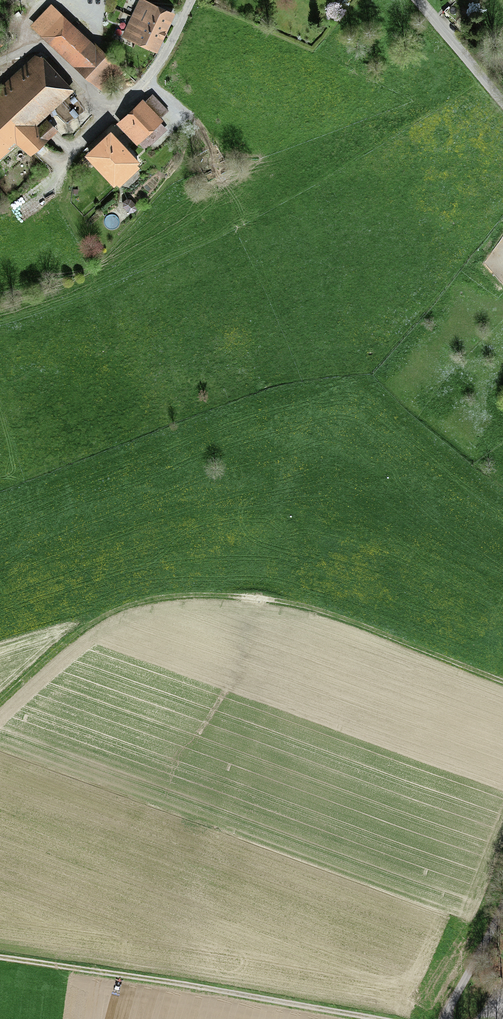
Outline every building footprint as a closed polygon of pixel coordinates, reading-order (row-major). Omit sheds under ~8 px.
[(156,53),(173,17),(139,2),(123,37),(156,53)] [(455,3),(444,14),(460,28),(470,17),(455,3)] [(52,8),(34,26),(100,93),(119,75),(52,8)] [(0,96),(0,160),(16,145),(29,158),(55,133),(46,124),(37,132),(34,128),(71,94),(39,60),(0,96)] [(142,104),(118,127),(136,146),(159,124),(157,121),(166,112),(153,98),(144,106),(142,104)] [(109,136),(84,158),(112,189),(137,167),(109,136)] [(130,199),(124,206),(131,213),(138,206),(130,199)]
